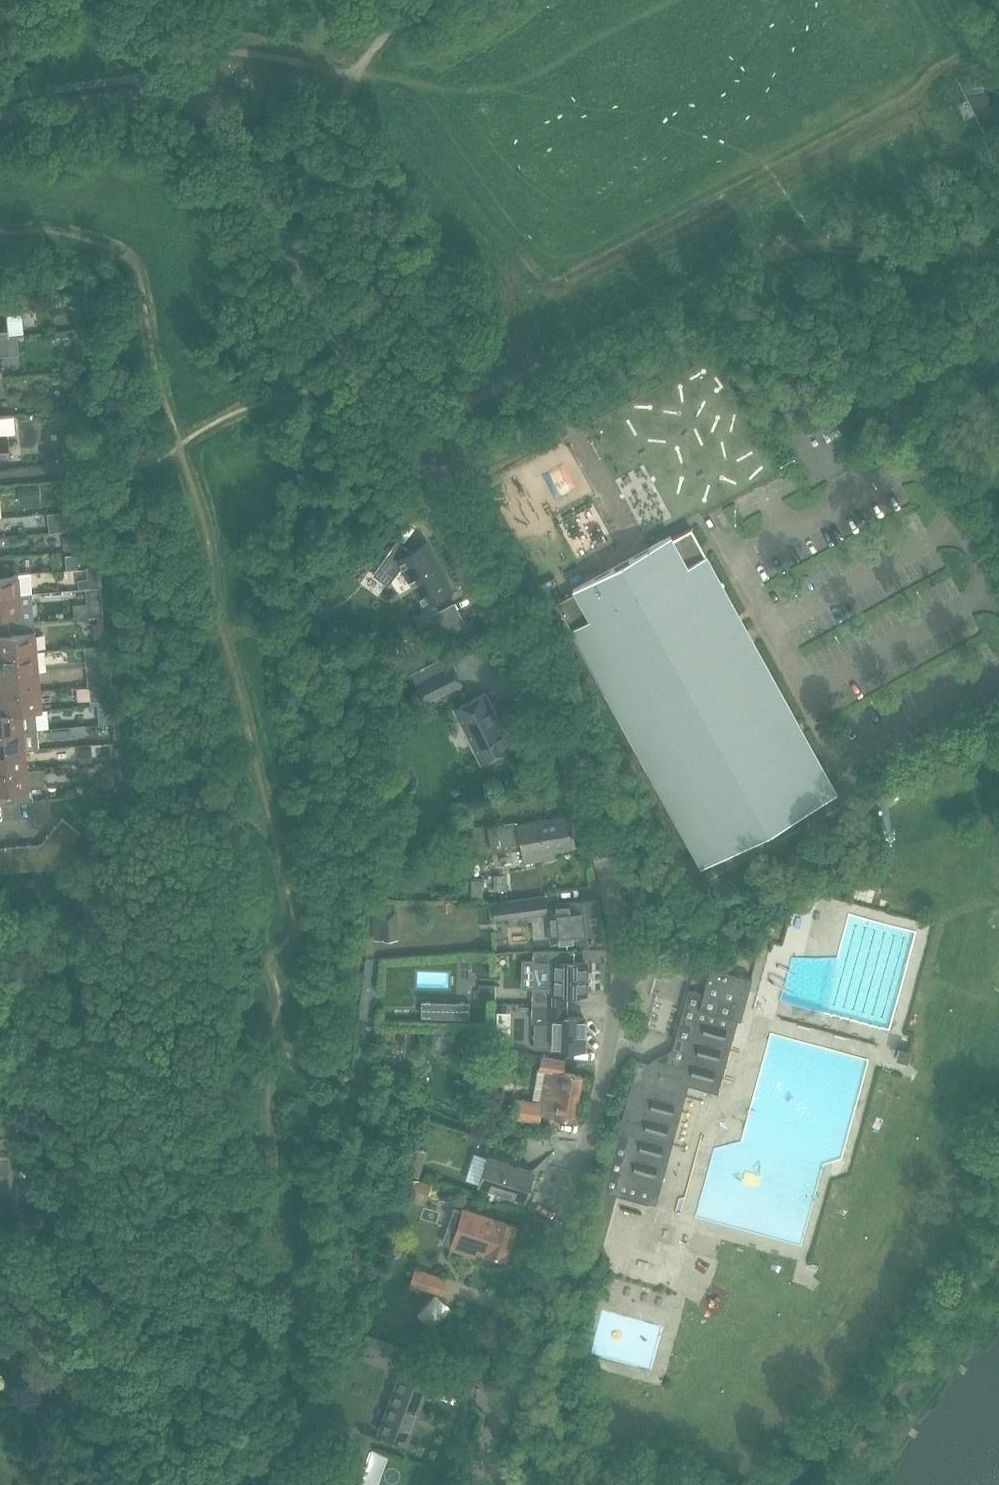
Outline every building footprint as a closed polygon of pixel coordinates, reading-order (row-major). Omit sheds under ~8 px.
[(23,333),(22,316),(19,313),(15,313),(13,294),(0,295),(0,336),(23,333)] [(23,333),(0,336),(0,375),(2,375),(0,355),(19,353),(17,335),(24,335),(23,333)] [(14,414),(0,415),(0,457),(9,456),(7,434),(15,434),(14,414)] [(45,455),(46,464),(56,464),(55,454),(45,455)] [(572,491),(588,482),(574,457),(558,466),(572,491)] [(21,489),(22,503),(42,502),(41,488),(21,489)] [(46,524),(58,521),(54,506),(42,509),(46,524)] [(582,530),(607,521),(602,507),(577,516),(582,530)] [(31,514),(32,528),(42,528),(41,513),(31,514)] [(592,550),(620,539),(614,524),(586,535),(592,550)] [(652,549),(555,602),(701,866),(836,792),(691,527),(669,539),(664,542),(662,539),(650,545),(652,549)] [(86,529),(73,532),(78,564),(92,562),(86,529)] [(397,541),(373,573),(388,584),(403,566),(425,604),(426,604),(425,602),(449,589),(450,590),(452,589),(425,542),(424,543),(424,544),(411,551),(397,541)] [(64,547),(67,567),(77,566),(74,545),(64,547)] [(113,576),(109,558),(96,562),(100,579),(113,576)] [(63,571),(64,584),(74,584),(73,570),(63,571)] [(20,594),(20,592),(32,592),(31,573),(18,574),(0,575),(0,595),(20,594)] [(34,622),(33,603),(21,604),(20,594),(0,595),(0,625),(34,622)] [(439,610),(428,616),(435,628),(463,631),(468,628),(460,613),(445,621),(439,610)] [(105,634),(118,633),(116,614),(102,616),(105,634)] [(37,651),(34,622),(0,625),(0,654),(37,651)] [(73,658),(72,644),(60,644),(60,658),(73,658)] [(107,647),(98,647),(99,666),(108,666),(107,647)] [(38,671),(47,670),(45,651),(37,651),(0,654),(0,674),(38,671)] [(86,670),(86,662),(59,663),(60,671),(86,670)] [(417,682),(426,700),(462,683),(453,665),(417,682)] [(1,693),(40,690),(38,671),(0,674),(0,686),(1,693)] [(74,687),(74,688),(75,702),(85,701),(84,687),(74,687)] [(42,709),(40,690),(1,693),(2,712),(0,712),(0,713),(42,709)] [(455,708),(482,761),(511,747),(485,693),(455,708)] [(111,704),(97,705),(99,724),(112,723),(111,709),(111,704)] [(42,709),(0,713),(0,732),(38,729),(36,710),(42,710),(42,709)] [(66,727),(57,727),(52,728),(52,738),(87,735),(86,725),(66,727)] [(38,729),(0,732),(0,752),(25,750),(40,748),(38,729)] [(27,769),(25,750),(0,752),(0,772),(27,769)] [(0,772),(0,803),(33,800),(32,787),(28,788),(27,769),(0,772)] [(498,828),(501,847),(520,843),(524,863),(555,858),(554,851),(576,847),(570,815),(498,828)] [(62,818),(55,827),(74,842),(81,834),(62,818)] [(55,827),(47,836),(66,852),(74,842),(55,827)] [(47,836),(40,844),(52,868),(66,852),(47,836)] [(40,844),(28,845),(30,870),(52,868),(40,844)] [(28,845),(17,846),(19,871),(30,870),(28,845)] [(17,846),(5,847),(7,872),(19,871),(17,846)] [(511,873),(513,894),(542,891),(539,869),(511,873)] [(544,897),(504,902),(506,918),(546,912),(544,897)] [(548,905),(552,943),(581,940),(601,938),(597,900),(548,905)] [(379,920),(395,922),(396,910),(380,908),(379,920)] [(533,986),(532,1004),(564,1005),(565,993),(585,993),(585,961),(573,961),(574,949),(549,950),(534,950),(533,962),(537,962),(537,986),(533,986)] [(598,1184),(579,1251),(598,1256),(598,1257),(600,1257),(600,1256),(599,1256),(616,1195),(629,1198),(629,1197),(628,1197),(647,1128),(657,1131),(671,1079),(690,1085),(711,1012),(740,1020),(752,978),(710,966),(703,992),(689,988),(670,1057),(666,1056),(653,1064),(652,1068),(636,1064),(603,1186),(598,1184)] [(423,1002),(423,1017),(434,1018),(435,1002),(423,1002)] [(458,1003),(458,1018),(470,1019),(470,1004),(458,1003)] [(532,1004),(532,1022),(538,1022),(537,1047),(553,1048),(563,1048),(584,1048),(584,1017),(564,1017),(564,1005),(532,1004)] [(563,1072),(565,1060),(542,1056),(540,1069),(546,1070),(541,1102),(517,1098),(513,1117),(539,1121),(540,1114),(555,1116),(555,1115),(575,1118),(582,1075),(563,1072)] [(736,1080),(739,1060),(710,1056),(707,1075),(736,1080)] [(715,1104),(716,1089),(701,1089),(700,1103),(715,1104)] [(704,1138),(706,1122),(692,1119),(690,1135),(704,1138)] [(654,1132),(642,1186),(672,1192),(679,1156),(668,1154),(669,1146),(677,1147),(679,1137),(654,1132)] [(479,1183),(506,1191),(525,1197),(533,1171),(487,1157),(479,1183)] [(428,1169),(418,1186),(433,1195),(443,1178),(428,1169)] [(516,1226),(464,1209),(457,1230),(448,1227),(443,1243),(452,1245),(451,1247),(465,1252),(467,1246),(505,1258),(516,1226)] [(410,1284),(440,1293),(445,1278),(415,1268),(410,1284)] [(365,1335),(360,1348),(376,1354),(381,1341),(365,1335)] [(402,1349),(397,1362),(404,1364),(409,1351),(402,1349)] [(379,1433),(387,1436),(405,1442),(426,1385),(399,1375),(379,1433)]
